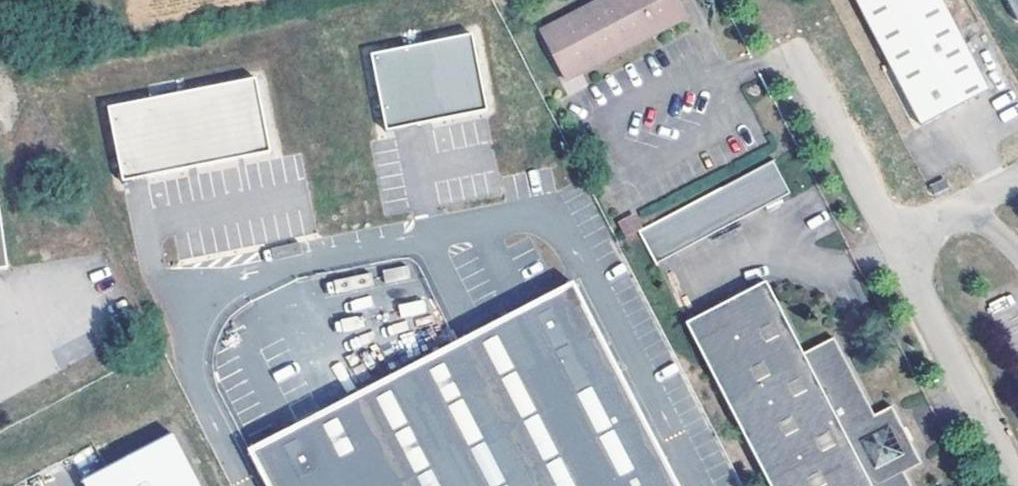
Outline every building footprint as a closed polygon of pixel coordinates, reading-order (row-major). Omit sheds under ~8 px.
[(678,0),(603,0),(542,32),(567,81),(688,20),(679,2),(678,0)] [(922,124),(990,90),(944,0),(859,0),(922,124)] [(470,36),(369,57),(385,133),(486,113),(470,36)] [(106,111),(121,186),(269,155),(254,81),(106,111)] [(792,194),(775,162),(642,230),(659,262),(792,194)] [(941,182),(932,186),(937,195),(945,191),(941,182)] [(8,271),(0,210),(0,272),(8,271)] [(621,223),(627,233),(640,226),(635,216),(621,223)] [(682,325),(767,485),(910,485),(902,471),(919,462),(888,404),(872,413),(832,337),(801,353),(764,282),(682,325)] [(248,451),(266,485),(677,485),(573,284),(457,344),(248,451)] [(173,437),(83,484),(84,485),(199,485),(173,437)]
